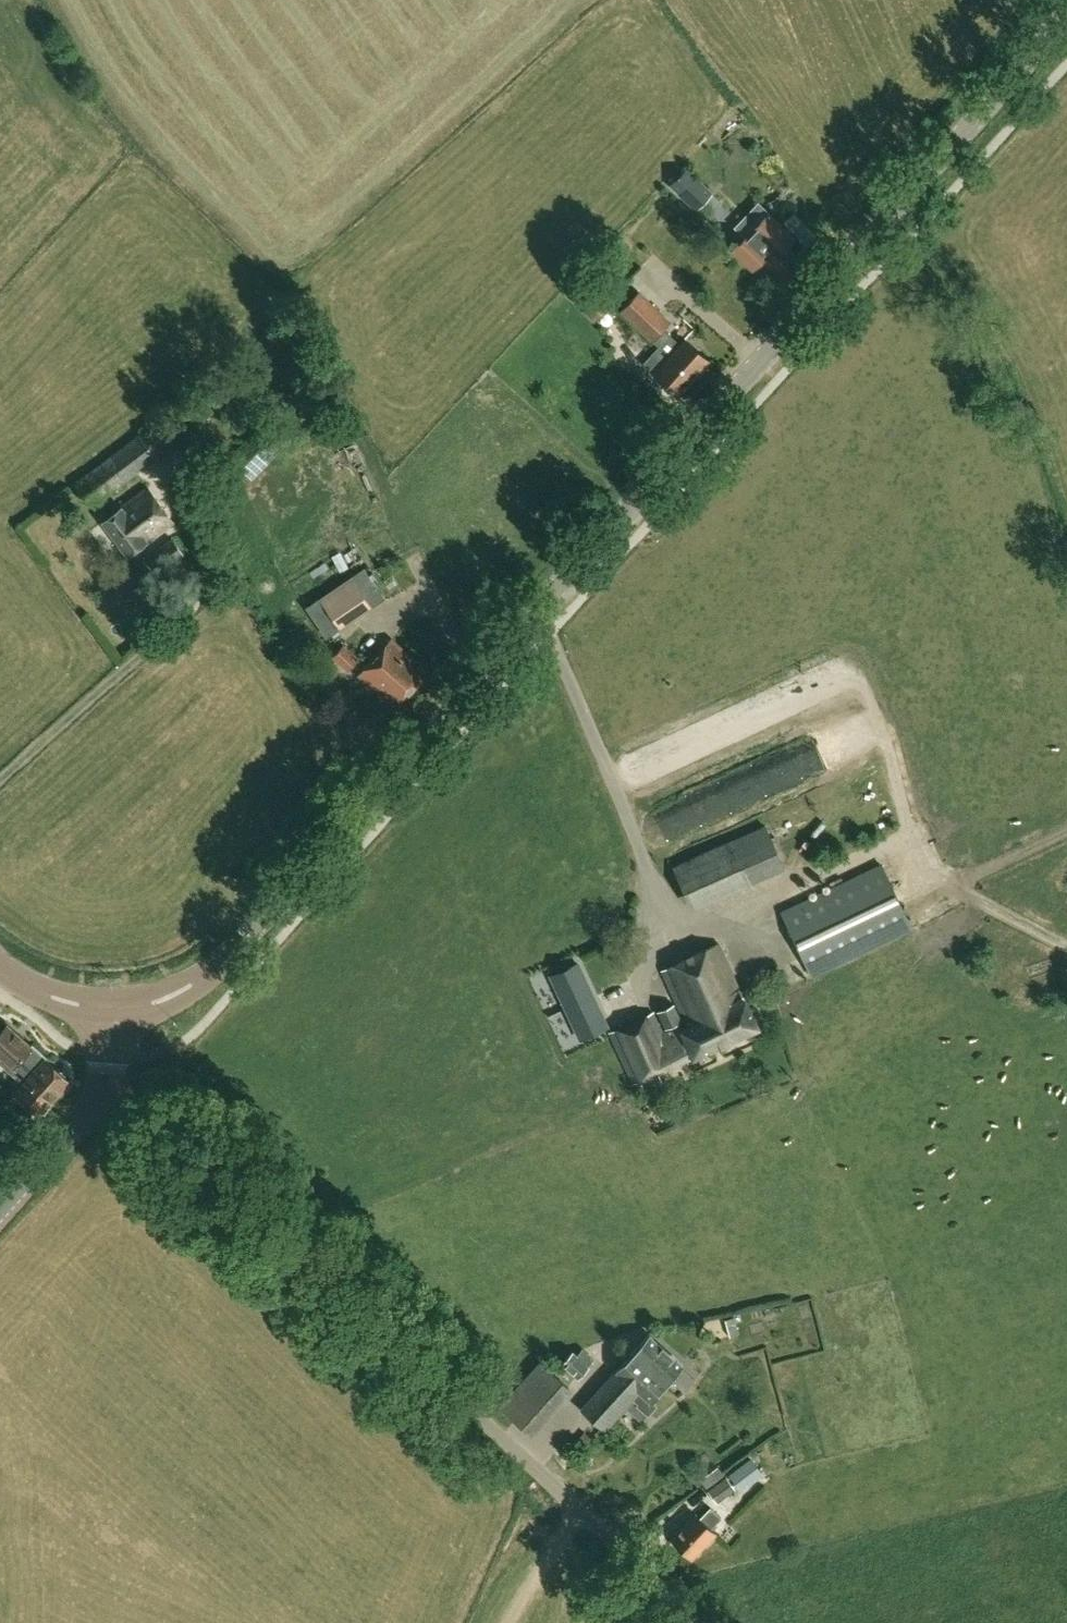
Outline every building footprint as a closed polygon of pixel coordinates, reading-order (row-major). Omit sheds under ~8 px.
[(696,211),(715,191),(688,167),(670,187),(696,211)] [(763,260),(784,280),(801,262),(787,249),(796,239),(769,213),(732,252),(753,271),(763,260)] [(626,265),(617,256),(601,271),(610,280),(626,265)] [(581,274),(564,293),(594,323),(612,305),(581,274)] [(664,343),(663,344),(697,376),(711,360),(686,338),(681,344),(665,329),(672,321),(640,291),(625,307),(664,343)] [(697,376),(663,344),(649,360),(645,363),(655,373),(680,395),(697,376)] [(182,442),(161,418),(79,481),(95,505),(182,442)] [(291,443),(266,419),(217,467),(245,492),(291,443)] [(344,454),(354,472),(373,461),(362,443),(344,454)] [(149,487),(104,524),(131,557),(176,519),(149,487)] [(186,556),(173,540),(149,558),(162,573),(186,556)] [(348,566),(341,551),(332,556),(340,570),(348,566)] [(364,567),(305,607),(326,638),(385,598),(364,567)] [(430,656),(445,650),(440,637),(424,643),(430,656)] [(396,708),(429,673),(394,639),(361,674),(396,708)] [(333,655),(348,670),(359,658),(343,644),(333,655)] [(787,868),(767,825),(735,839),(755,882),(787,868)] [(913,928),(884,865),(783,912),(813,975),(913,928)] [(656,1075),(759,1028),(747,1001),(746,1002),(720,944),(662,971),(687,1024),(664,1034),(654,1013),(610,1033),(634,1085),(641,1082),(645,1091),(660,1084),(656,1075)] [(581,968),(555,980),(584,1043),(610,1031),(581,968)] [(674,1004),(658,1011),(667,1030),(683,1022),(674,1004)] [(48,1059),(49,1058),(35,1044),(33,1046),(9,1025),(0,1035),(0,1054),(15,1068),(19,1064),(32,1075),(17,1093),(43,1116),(73,1082),(48,1059)] [(730,1336),(739,1333),(736,1321),(727,1323),(730,1336)] [(583,1410),(604,1429),(625,1406),(638,1418),(644,1411),(647,1414),(656,1405),(653,1402),(684,1367),(651,1336),(583,1410)] [(589,1369),(587,1366),(594,1359),(583,1349),(576,1356),(573,1352),(561,1364),(578,1381),(589,1369)] [(580,1451),(597,1432),(590,1426),(573,1445),(580,1451)] [(730,1474),(742,1490),(764,1474),(752,1458),(730,1474)] [(699,1479),(706,1488),(724,1474),(717,1465),(699,1479)] [(707,1490),(717,1503),(736,1489),(727,1476),(707,1490)] [(700,1518),(697,1514),(673,1539),(693,1559),(717,1534),(711,1528),(721,1518),(711,1507),(700,1518)]
